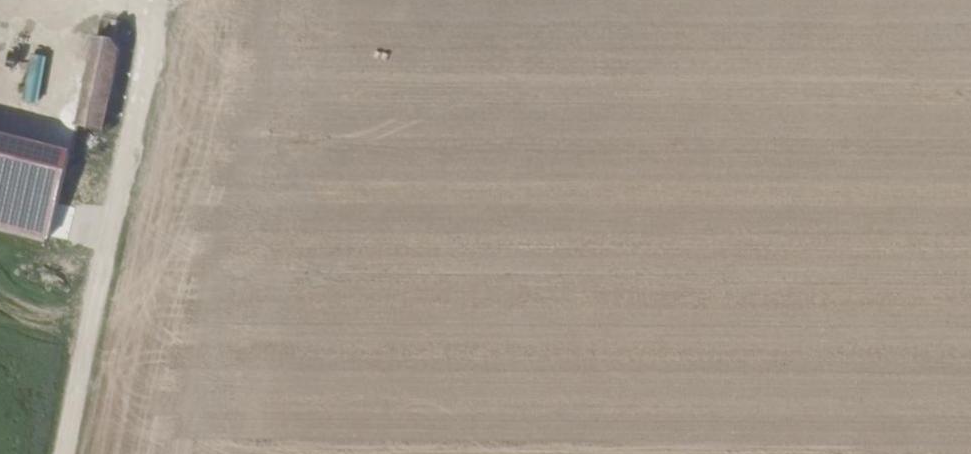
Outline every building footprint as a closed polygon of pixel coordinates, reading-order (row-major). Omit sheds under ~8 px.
[(103,54),(107,36),(108,36),(108,32),(97,32),(94,48),(84,46),(61,130),(66,131),(85,138),(107,58),(103,54)] [(0,135),(0,231),(39,240),(40,233),(46,233),(66,152),(0,135)]
